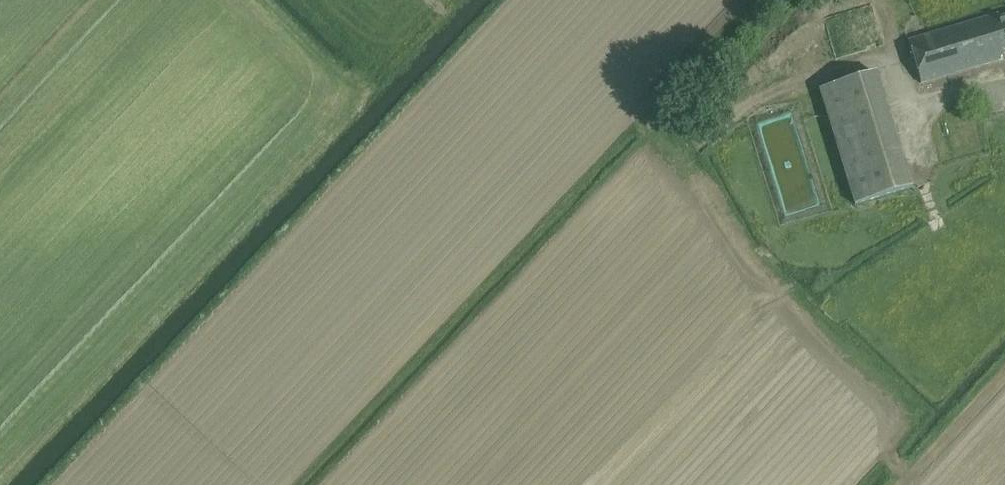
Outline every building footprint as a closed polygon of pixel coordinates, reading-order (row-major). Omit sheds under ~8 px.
[(862,10),(863,0),(837,0),(836,8),(862,10)] [(999,20),(998,15),(908,41),(920,84),(1004,59),(1004,55),(1004,53),(1004,18),(999,20)] [(911,188),(876,73),(819,90),(854,205),(911,188)]
